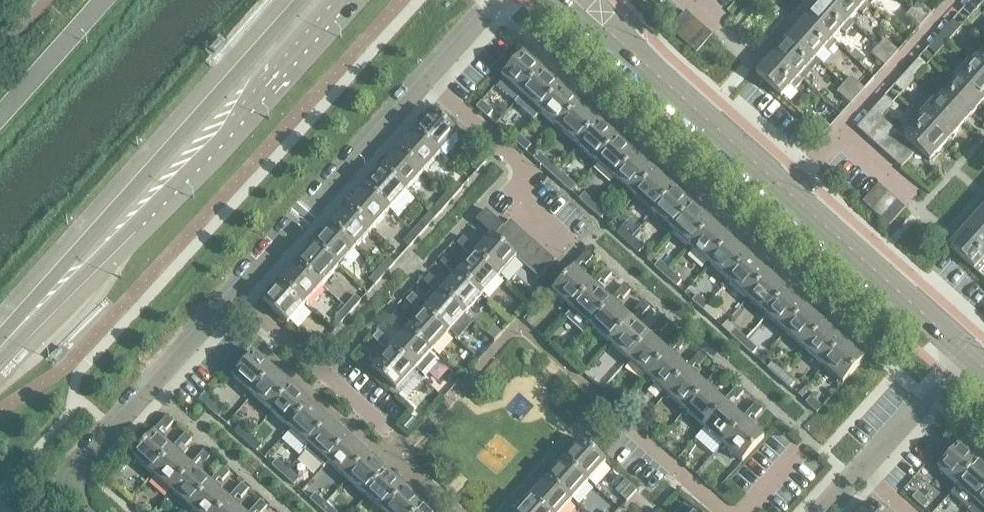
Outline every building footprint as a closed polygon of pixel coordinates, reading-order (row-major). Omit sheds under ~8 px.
[(827,0),(822,0),(808,16),(838,43),(838,42),(834,38),(841,30),(846,34),(854,24),(827,0)] [(866,0),(827,0),(854,24),(855,23),(851,19),(859,10),(863,14),(871,5),(866,0)] [(962,9),(970,17),(983,3),(979,0),(971,0),(962,9)] [(926,20),(932,13),(919,1),(912,8),(926,20)] [(926,20),(912,8),(905,16),(918,28),(926,20)] [(670,28),(679,36),(695,18),(686,9),(670,28)] [(838,43),(808,16),(791,35),(821,62),(821,61),(817,57),(824,49),(829,53),(838,43)] [(679,36),(688,44),(704,26),(695,18),(679,36)] [(960,27),(953,21),(941,33),(949,40),(960,27)] [(704,26),(688,44),(697,52),(713,34),(704,26)] [(949,40),(941,33),(928,48),(936,55),(949,40)] [(821,62),(791,35),(774,54),(804,81),(821,62)] [(892,58),(898,51),(885,38),(878,46),(892,58)] [(892,58),(878,46),(871,54),(884,66),(892,58)] [(969,58),(983,72),(983,50),(981,53),(976,49),(969,58)] [(525,54),(503,79),(522,96),(544,72),(525,54)] [(774,54),(757,74),(782,96),(791,86),(795,90),(804,81),(774,54)] [(927,65),(919,58),(907,71),(915,78),(927,65)] [(969,58),(968,59),(960,68),(952,77),(982,103),(983,101),(983,72),(969,58)] [(915,78),(907,71),(894,85),(902,92),(915,78)] [(544,72),(522,96),(541,113),(563,89),(544,72)] [(844,83),(858,96),(864,88),(851,76),(844,83)] [(982,103),(952,77),(951,78),(955,82),(947,91),(942,87),(935,95),(965,122),(982,103)] [(837,92),(851,104),(858,96),(844,83),(837,92)] [(563,89),(541,113),(560,130),(582,106),(563,89)] [(965,122),(935,95),(934,97),(926,106),(919,115),(948,141),(965,122)] [(885,96),(874,108),(882,115),(893,103),(885,96)] [(476,107),(487,117),(493,111),(482,101),(476,107)] [(582,106),(560,130),(578,147),(601,123),(582,106)] [(857,127),(866,135),(883,116),(882,115),(874,108),(857,127)] [(434,112),(416,132),(441,154),(458,134),(434,112)] [(810,122),(823,135),(830,127),(817,114),(810,122)] [(948,141),(919,115),(917,116),(922,120),(914,129),(910,125),(902,133),(910,140),(919,148),(918,149),(931,160),(948,141)] [(883,116),(866,135),(875,143),(892,124),(883,116)] [(601,123),(578,147),(597,164),(619,139),(601,123)] [(892,124),(875,143),(884,151),(900,132),(892,124)] [(515,142),(521,136),(509,126),(504,131),(515,142)] [(416,132),(399,151),(424,173),(441,154),(416,132)] [(900,132),(884,151),(893,159),(910,140),(902,133),(900,132)] [(515,142),(526,151),(531,145),(521,136),(515,142)] [(619,139),(597,164),(616,181),(638,156),(619,139)] [(910,140),(893,159),(902,167),(918,149),(919,148),(910,140)] [(399,151),(382,170),(407,192),(424,173),(399,151)] [(553,176),(558,170),(539,153),(534,158),(541,165),(553,176)] [(477,172),(487,160),(481,155),(471,166),(477,172)] [(638,156),(616,181),(635,198),(657,173),(638,156)] [(382,170),(365,188),(390,210),(407,192),(382,170)] [(553,176),(563,185),(572,192),(577,187),(568,179),(558,170),(553,176)] [(657,173),(635,198),(654,215),(676,190),(657,173)] [(453,199),(463,188),(457,182),(447,193),(453,199)] [(864,202),(873,210),(888,192),(879,184),(864,202)] [(365,188),(348,207),(373,229),(390,210),(365,188)] [(676,190),(654,215),(673,231),(695,207),(676,190)] [(888,192),(873,210),(881,218),(897,199),(888,192)] [(453,199),(447,193),(437,204),(443,210),(453,199)] [(591,210),(596,204),(584,193),(579,199),(591,210)] [(897,199),(881,218),(891,226),(906,208),(897,199)] [(591,210),(601,219),(606,213),(596,204),(591,210)] [(348,207),(331,226),(356,248),(373,229),(348,207)] [(695,207),(673,231),(691,248),(713,224),(695,207)] [(983,208),(967,227),(983,242),(983,208)] [(486,209),(486,210),(476,221),(492,235),(495,238),(505,226),(486,209)] [(419,236),(429,225),(423,220),(413,231),(419,236)] [(511,220),(505,226),(495,238),(504,246),(520,228),(511,220)] [(713,224),(691,248),(710,265),(732,241),(713,224)] [(331,226),(315,245),(339,267),(356,248),(331,226)] [(628,243),(633,237),(622,227),(617,233),(628,243)] [(967,227),(949,247),(950,247),(975,269),(979,273),(983,278),(983,242),(967,227)] [(520,228),(504,246),(513,254),(529,236),(520,228)] [(419,236),(413,231),(403,242),(409,247),(419,236)] [(504,246),(495,238),(492,235),(475,255),(499,277),(516,257),(513,254),(504,246)] [(513,254),(516,257),(522,262),(538,244),(529,236),(513,254)] [(639,253),(639,252),(644,247),(633,237),(628,243),(639,253)] [(457,244),(463,250),(469,243),(463,238),(457,244)] [(732,241),(710,265),(729,282),(751,258),(732,241)] [(547,252),(538,244),(522,262),(531,270),(547,252)] [(315,245),(298,264),(322,286),(339,267),(315,245)] [(547,252),(531,270),(540,278),(556,260),(547,252)] [(586,252),(581,258),(588,264),(593,258),(586,252)] [(499,277),(475,255),(458,274),(482,296),(499,277)] [(441,263),(447,268),(452,262),(447,257),(441,263)] [(379,269),(385,274),(395,263),(389,258),(379,269)] [(751,258),(729,282),(748,299),(770,274),(751,258)] [(666,277),(671,271),(659,261),(654,267),(666,277)] [(298,264),(281,283),(305,305),(322,286),(298,264)] [(594,285),(574,268),(553,292),(572,309),(594,285)] [(369,280),(375,285),(385,274),(379,269),(369,280)] [(605,269),(600,274),(606,280),(612,274),(605,269)] [(666,277),(676,286),(681,281),(671,271),(666,277)] [(482,296),(458,274),(440,293),(465,315),(482,296)] [(770,274),(748,299),(767,316),(789,291),(770,274)] [(424,282),(430,287),(436,281),(430,275),(424,282)] [(305,305),(281,283),(263,302),(288,324),(305,305)] [(613,302),(594,285),(572,309),(591,326),(613,302)] [(625,297),(630,291),(624,285),(618,291),(625,297)] [(789,291),(767,316),(786,333),(808,308),(789,291)] [(465,315),(440,293),(423,312),(448,333),(465,315)] [(406,301),(412,306),(418,300),(412,295),(406,301)] [(703,311),(709,305),(697,295),(692,301),(703,311)] [(345,307),(351,312),(361,301),(355,296),(345,307)] [(631,319),(613,302),(591,326),(610,343),(631,319)] [(644,314),(649,308),(642,302),(637,308),(644,314)] [(714,320),(715,320),(719,314),(709,305),(703,311),(714,320)] [(336,318),(341,323),(351,312),(345,307),(336,318)] [(808,308),(786,333),(804,350),(826,325),(808,308)] [(448,333),(423,312),(406,331),(434,355),(435,354),(432,351),(448,333)] [(390,320),(396,325),(401,319),(396,313),(390,320)] [(650,336),(631,319),(610,343),(629,360),(650,336)] [(661,319),(656,325),(662,331),(668,325),(661,319)] [(826,325),(804,350),(823,367),(845,342),(826,325)] [(488,334),(494,340),(500,332),(494,327),(488,334)] [(741,344),(746,339),(735,329),(730,334),(741,344)] [(434,355),(406,331),(389,350),(417,374),(418,373),(424,378),(438,362),(432,357),(434,355)] [(373,339),(379,344),(385,337),(379,332),(373,339)] [(317,350),(327,339),(321,334),(311,345),(317,350)] [(669,353),(650,336),(629,360),(648,377),(669,353)] [(680,336),(675,342),(681,348),(686,342),(680,336)] [(752,354),(757,348),(746,339),(741,344),(752,354)] [(845,342),(823,367),(843,384),(865,359),(845,342)] [(417,374),(389,350),(372,369),(396,391),(412,373),(415,376),(417,374)] [(356,357),(362,363),(368,356),(362,351),(356,357)] [(688,370),(669,353),(648,377),(666,394),(688,370)] [(699,353),(694,359),(700,365),(706,359),(699,353)] [(275,372),(256,354),(234,379),(253,396),(275,372)] [(779,378),(784,372),(773,362),(767,368),(779,378)] [(707,387),(688,370),(666,394),(685,411),(707,387)] [(718,370),(713,376),(719,382),(725,376),(718,370)] [(275,372),(253,396),(272,413),(294,388),(275,372)] [(779,378),(789,388),(795,382),(784,372),(779,378)] [(726,404),(707,387),(685,411),(704,428),(726,404)] [(737,387),(731,393),(738,399),(743,393),(737,387)] [(294,388),(272,413),(291,430),(312,405),(294,388)] [(816,412),(822,406),(811,396),(805,402),(816,412)] [(207,407),(219,417),(224,412),(213,402),(207,407)] [(745,421),(726,404),(704,428),(723,445),(745,421)] [(755,404),(750,409),(757,415),(762,409),(755,404)] [(312,405),(291,430),(309,446),(331,422),(312,405)] [(167,417),(160,425),(167,431),(174,423),(167,417)] [(764,439),(745,421),(723,445),(743,462),(764,439)] [(331,422),(309,446),(328,463),(350,439),(331,422)] [(246,442),(251,436),(240,426),(235,432),(246,442)] [(174,451),(155,434),(133,457),(153,475),(174,451)] [(186,434),(179,442),(185,448),(193,440),(186,434)] [(246,442),(257,452),(262,446),(251,436),(246,442)] [(350,439),(328,463),(347,480),(369,456),(350,439)] [(581,440),(564,460),(588,482),(605,462),(581,440)] [(960,445),(938,469),(958,487),(980,462),(960,445)] [(194,468),(174,451),(153,475),(172,492),(194,468)] [(205,451),(197,459),(204,465),(211,457),(205,451)] [(369,456),(347,480),(366,497),(387,472),(369,456)] [(283,475),(288,469),(278,460),(272,466),(283,475)] [(564,460),(547,479),(571,500),(588,482),(564,460)] [(980,462),(958,487),(976,504),(983,495),(983,466),(980,462)] [(212,485),(194,468),(172,492),(191,509),(212,485)] [(223,468),(216,476),(223,482),(230,473),(223,468)] [(283,475),(294,485),(300,479),(288,469),(283,475)] [(366,497),(382,511),(386,511),(406,489),(387,472),(366,497)] [(530,497),(546,511),(561,511),(571,500),(547,479),(530,497)] [(242,484),(235,492),(241,498),(249,490),(242,484)] [(212,485),(191,509),(194,511),(221,511),(230,501),(212,485)] [(636,490),(630,485),(620,496),(626,501),(636,490)] [(386,511),(420,511),(425,506),(406,489),(386,511)] [(923,508),(924,508),(928,502),(917,492),(912,498),(923,508)] [(321,509),(326,503),(316,494),(310,500),(321,509)] [(517,511),(546,511),(530,497),(517,511)] [(230,501),(221,511),(242,511),(230,501)] [(254,509),(257,511),(263,511),(267,507),(261,501),(254,509)] [(324,511),(336,511),(326,503),(321,509),(324,511)] [(676,511),(693,511),(683,503),(676,511)] [(862,511),(880,511),(870,503),(862,511)]
